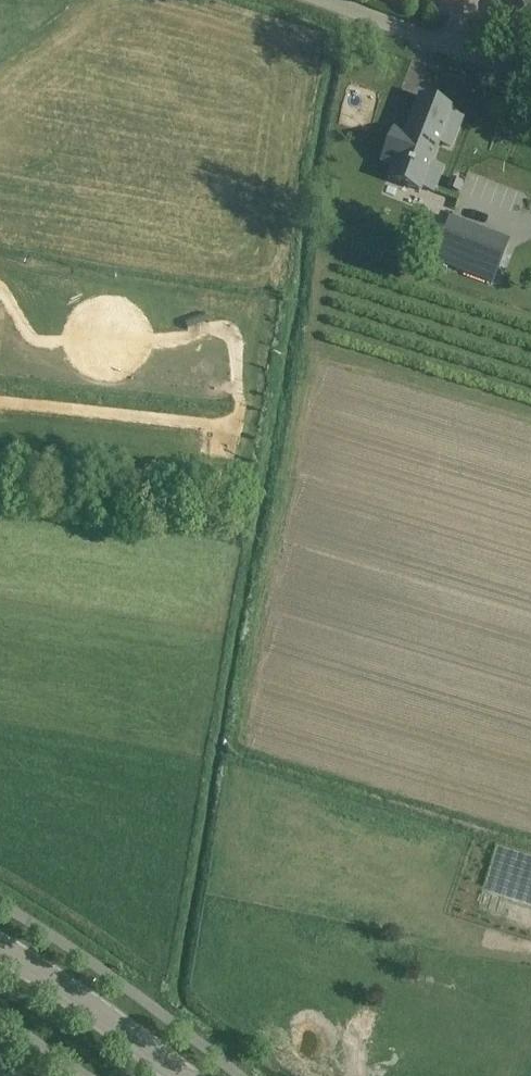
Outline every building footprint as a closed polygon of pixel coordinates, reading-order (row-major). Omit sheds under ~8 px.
[(392,137),(384,158),(395,162),(394,165),(389,179),(420,192),(421,188),(433,193),(442,168),(431,164),(438,144),(450,148),(462,118),(450,114),(452,110),(420,98),(404,141),(392,137)] [(451,178),(447,188),(459,193),(463,182),(451,178)] [(450,221),(434,262),(493,284),(508,244),(450,221)]
